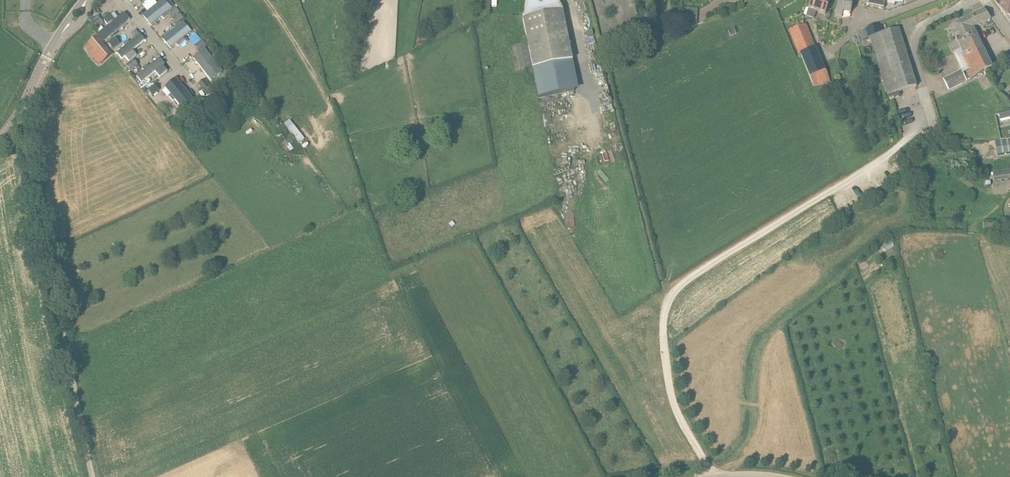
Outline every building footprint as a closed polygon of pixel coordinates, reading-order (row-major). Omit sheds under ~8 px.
[(152,26),(173,7),(167,0),(161,0),(143,16),(152,26)] [(538,98),(578,90),(562,9),(557,0),(524,0),(523,19),(538,98)] [(807,12),(805,17),(814,20),(816,13),(826,15),(830,1),(826,0),(811,0),(808,9),(806,8),(805,11),(807,12)] [(854,0),(838,0),(834,18),(843,20),(844,14),(850,16),(854,0)] [(867,5),(883,9),(885,3),(894,5),(895,0),(868,0),(867,5)] [(1008,20),(1009,23),(1009,0),(995,0),(1001,8),(1000,9),(1008,20)] [(684,7),(682,32),(696,25),(697,8),(684,7)] [(100,29),(104,33),(123,17),(115,8),(102,19),(106,24),(100,29)] [(977,25),(991,18),(984,9),(972,15),(977,25)] [(179,13),(172,18),(176,24),(183,18),(179,13)] [(961,50),(964,56),(967,55),(983,47),(974,27),(977,25),(972,15),(950,26),(956,40),(949,44),(953,54),(961,50)] [(97,29),(104,24),(99,18),(92,24),(97,29)] [(816,47),(812,48),(803,25),(789,31),(798,54),(800,53),(813,87),(821,83),(822,86),(830,82),(826,71),(816,47)] [(730,37),(736,34),(734,27),(727,29),(730,37)] [(869,28),(866,29),(866,30),(868,38),(871,37),(871,36),(883,32),(882,27),(880,27),(870,30),(869,28)] [(887,93),(916,87),(899,28),(883,32),(871,36),(871,37),(887,93)] [(866,30),(860,32),(863,40),(868,38),(866,30)] [(179,37),(177,37),(171,43),(175,47),(182,40),(179,36),(179,37)] [(98,37),(88,44),(102,61),(111,54),(98,37)] [(115,38),(108,43),(113,49),(120,43),(115,38)] [(126,63),(143,50),(150,44),(145,38),(121,57),(126,63)] [(201,41),(195,46),(199,52),(206,46),(201,41)] [(525,68),(532,67),(527,43),(521,44),(525,68)] [(971,79),(972,78),(993,67),(983,47),(967,55),(964,56),(970,70),(967,71),(971,79)] [(193,59),(209,81),(221,72),(205,49),(193,59)] [(133,72),(137,77),(160,59),(153,50),(137,62),(140,66),(133,72)] [(133,60),(127,65),(131,71),(138,65),(133,60)] [(966,80),(962,70),(945,78),(950,88),(966,80)] [(192,93),(178,76),(166,82),(159,94),(171,109),(192,93)] [(198,84),(204,91),(210,87),(204,80),(198,84)] [(154,84),(147,90),(152,96),(159,90),(154,84)] [(1000,113),(1001,120),(1009,118),(1009,111),(1000,113)] [(300,143),(306,139),(295,124),(289,128),(300,143)] [(1009,154),(1009,139),(995,141),(998,155),(1009,154)] [(993,172),(995,181),(1009,178),(1009,169),(993,172)]
